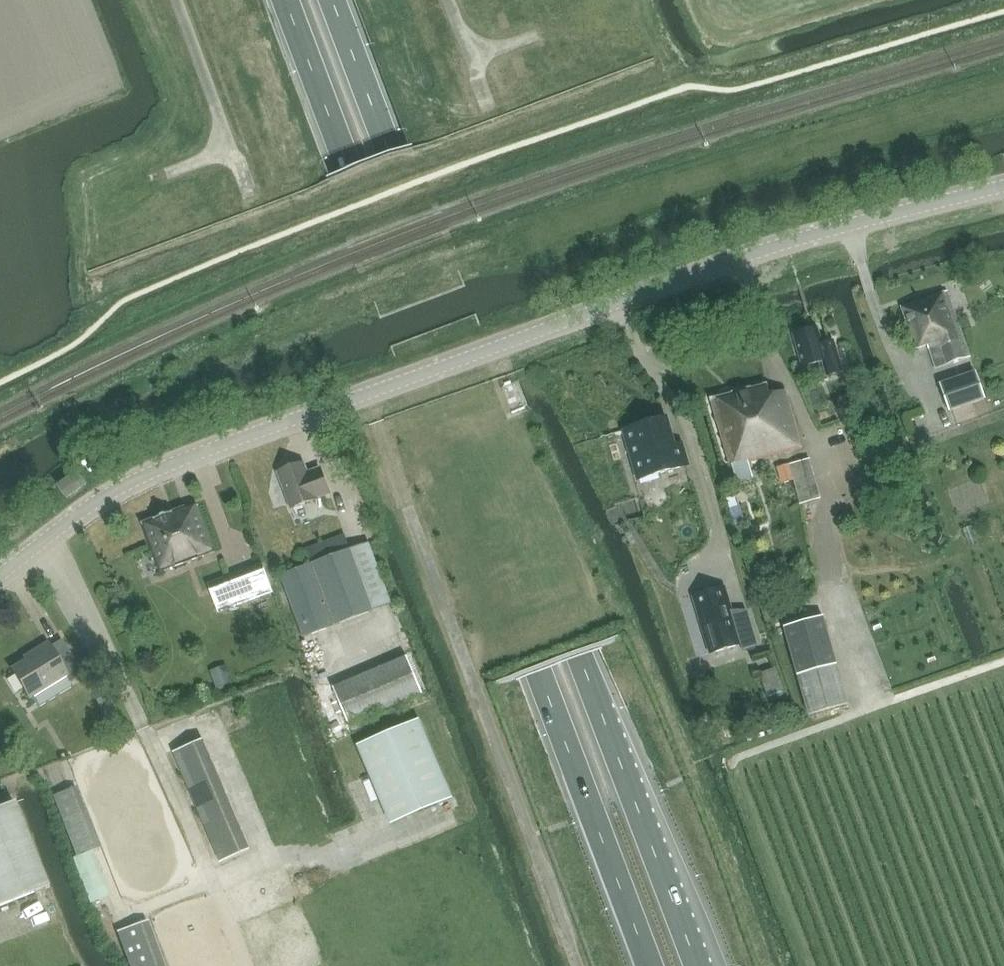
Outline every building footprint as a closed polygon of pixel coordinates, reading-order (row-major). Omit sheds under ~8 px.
[(901,308),(916,349),(927,345),(935,369),(970,357),(947,292),(901,308)] [(797,334),(793,335),(802,368),(822,362),(827,376),(842,372),(833,341),(822,344),(817,328),(805,331),(801,331),(797,334)] [(941,384),(950,411),(984,399),(975,373),(941,384)] [(769,395),(767,387),(767,385),(765,385),(765,386),(751,389),(750,389),(733,393),(733,394),(713,399),(711,399),(711,402),(712,401),(731,465),(732,465),(737,482),(752,477),(747,460),(751,460),(751,462),(801,448),(785,391),(769,395)] [(624,431),(638,480),(688,466),(682,444),(672,447),(670,440),(672,439),(666,419),(624,431)] [(790,464),(794,481),(800,505),(819,501),(809,460),(790,464)] [(278,473),(292,508),(317,499),(317,498),(330,494),(320,469),(308,473),(304,463),(278,473)] [(782,484),(794,481),(790,464),(778,468),(782,484)] [(58,487),(67,499),(86,484),(78,472),(58,487)] [(184,508),(142,524),(160,572),(214,552),(198,507),(185,511),(184,508)] [(312,565),(335,626),(374,611),(345,535),(307,550),(313,565),(312,565)] [(183,621),(232,602),(214,552),(164,572),(183,621)] [(262,565),(226,578),(237,606),(272,593),(262,565)] [(280,576),(303,638),(334,626),(311,565),(280,576)] [(694,597),(711,654),(742,644),(725,588),(694,597)] [(823,616),(784,627),(798,676),(836,665),(823,616)] [(34,656),(12,669),(29,696),(32,694),(65,674),(69,680),(81,673),(61,640),(50,647),(48,643),(32,653),(34,656)] [(167,664),(174,691),(223,679),(216,652),(167,664)] [(424,699),(408,660),(335,691),(351,730),(424,699)] [(836,665),(797,677),(809,715),(848,703),(836,665)] [(186,738),(196,736),(196,738),(206,736),(202,718),(183,722),(186,738)] [(419,719),(357,746),(390,825),(453,798),(419,719)] [(443,753),(452,749),(445,732),(436,736),(443,753)] [(176,758),(222,867),(252,855),(205,745),(176,758)] [(69,789),(52,796),(76,857),(93,851),(94,851),(71,792),(69,789)] [(49,886),(14,801),(0,807),(0,906),(49,886)] [(72,859),(80,881),(82,880),(90,903),(110,896),(93,851),(76,857),(72,859)] [(116,931),(129,965),(155,965),(139,923),(116,931)]
